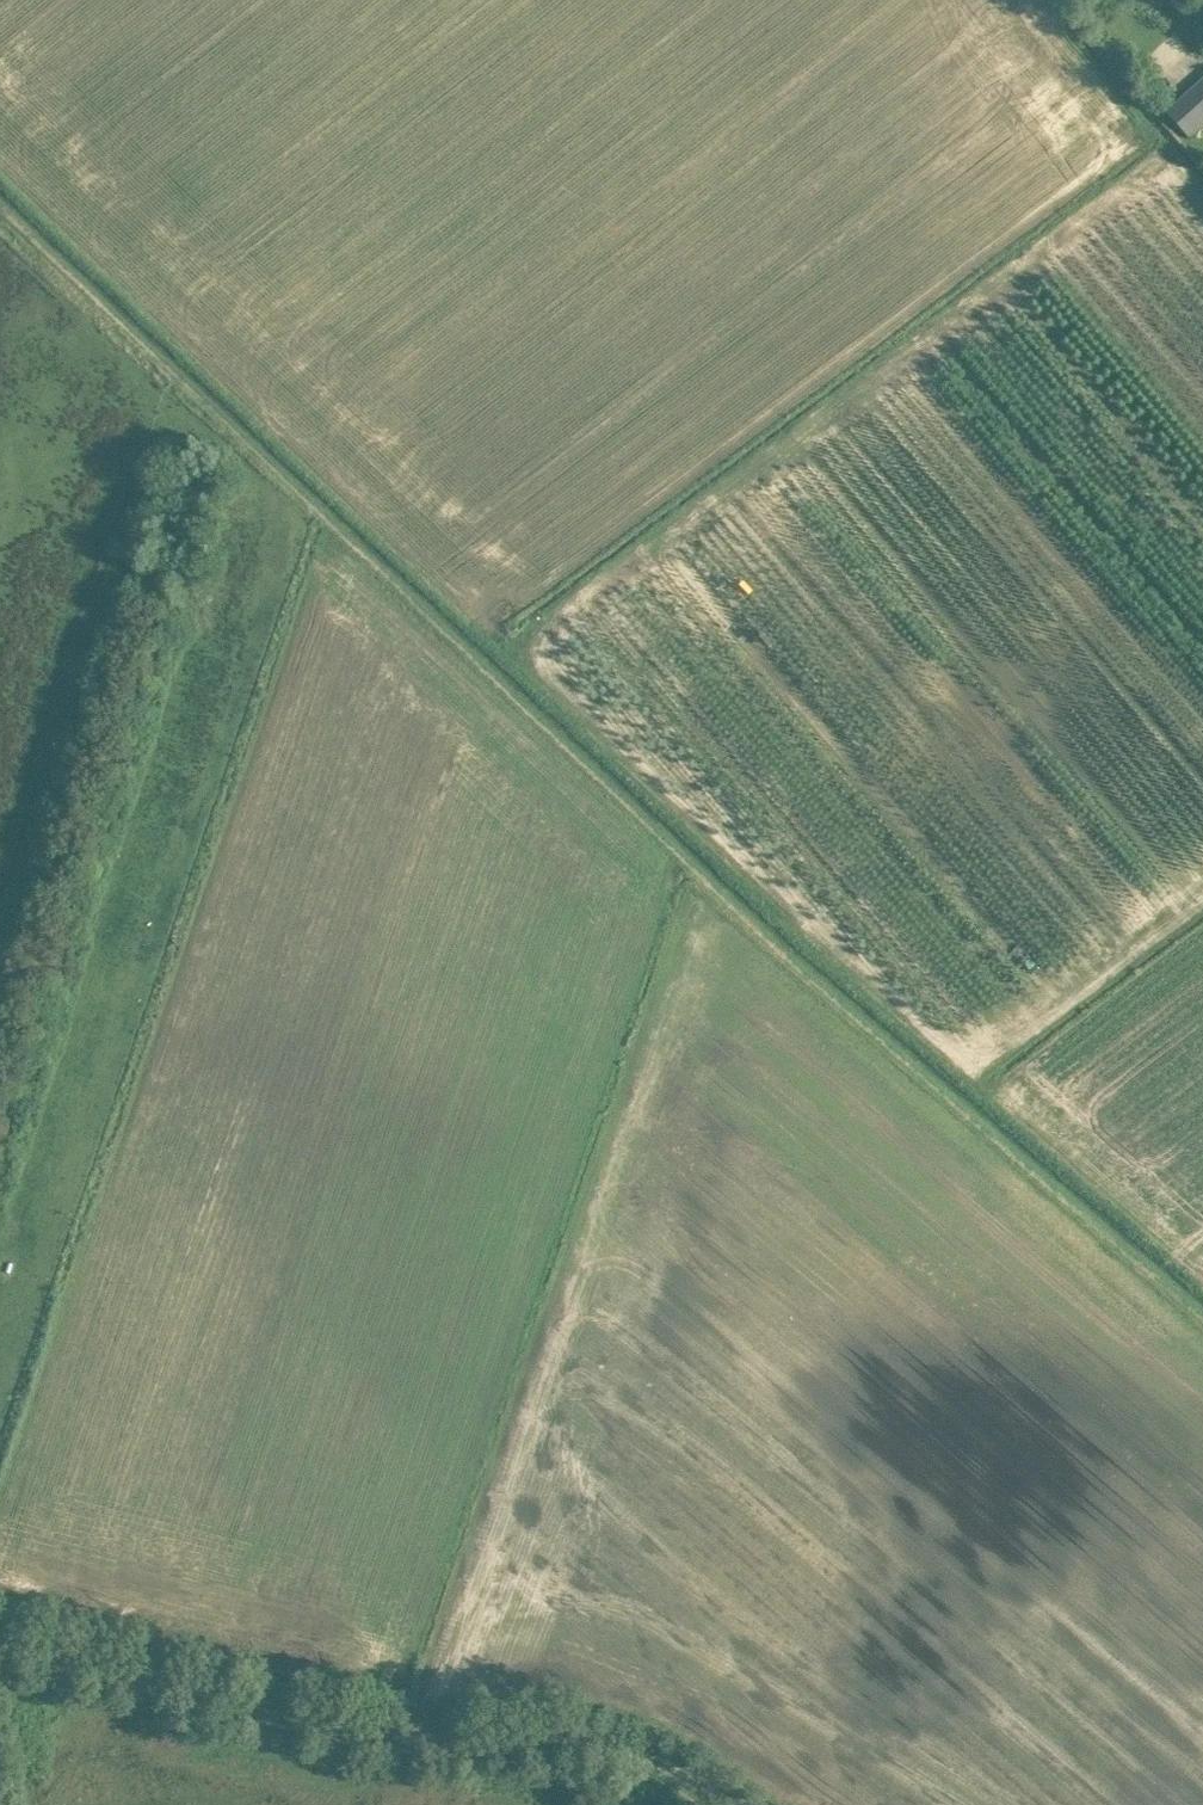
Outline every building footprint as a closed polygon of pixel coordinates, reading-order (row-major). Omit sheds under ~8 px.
[(1176,11),(1183,5),(1180,0),(1170,0),(1169,1),(1176,11)] [(1190,135),(1202,124),(1202,79),(1168,110),(1190,135)]
